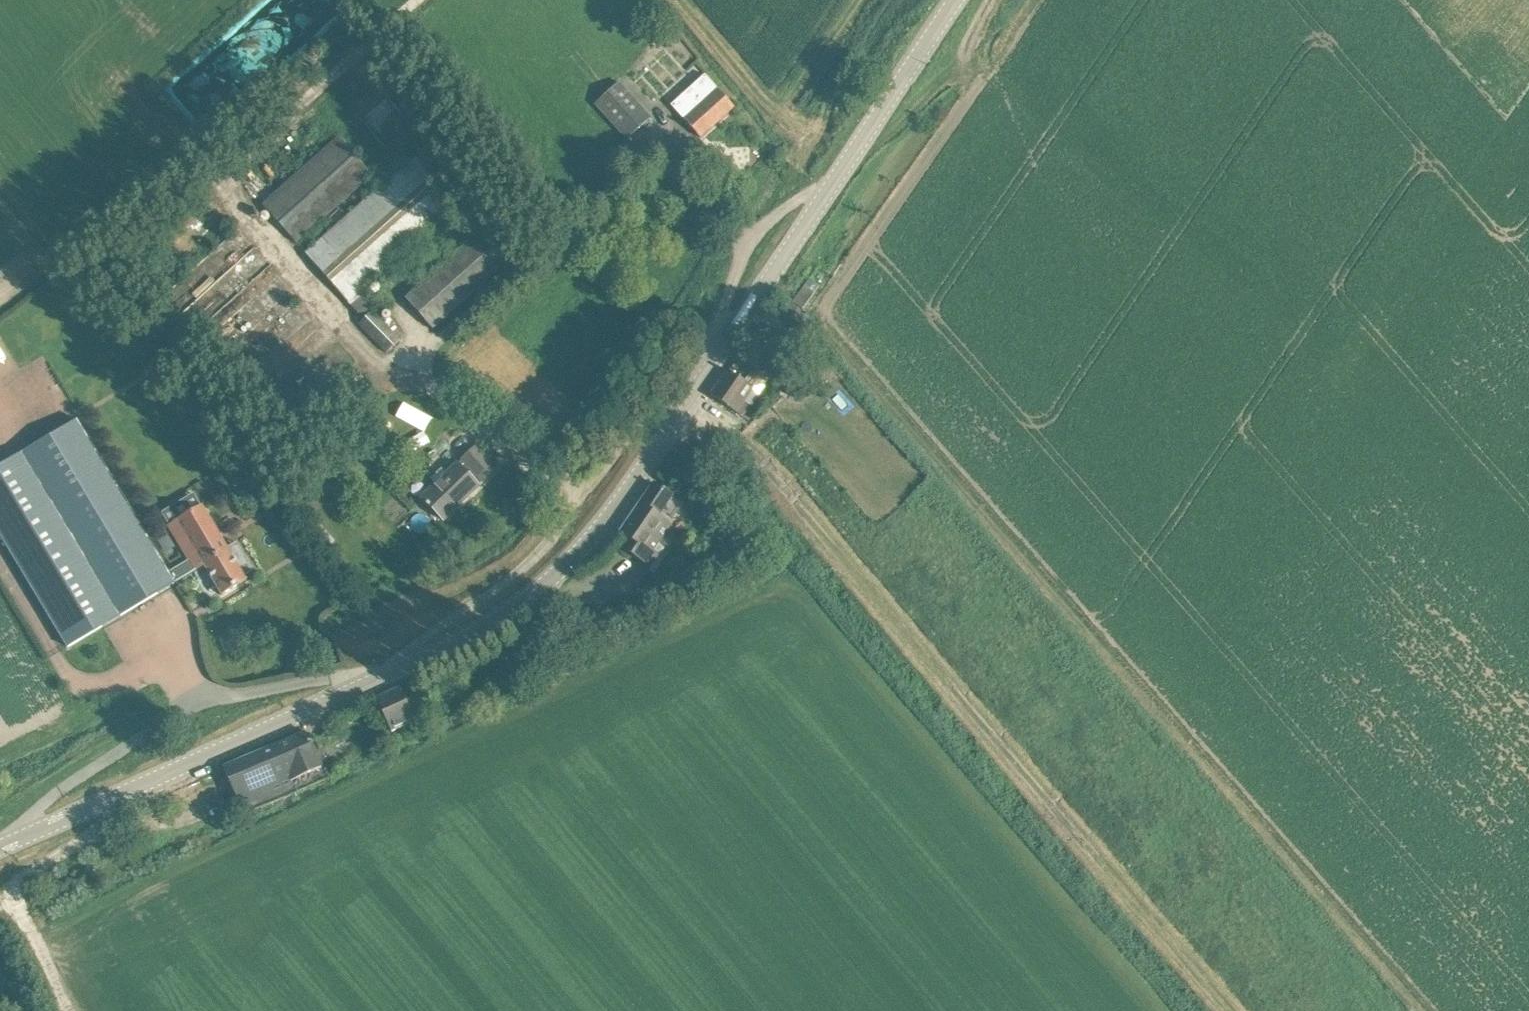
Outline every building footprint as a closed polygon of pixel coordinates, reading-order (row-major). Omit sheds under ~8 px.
[(699,138),(734,107),(705,75),(670,105),(689,126),(688,127),(690,129),(691,128),(699,138)] [(625,139),(650,116),(619,82),(594,105),(625,139)] [(298,155),(311,149),(304,134),(291,140),(298,155)] [(294,240),(371,173),(340,138),(263,205),(294,240)] [(385,354),(401,339),(372,310),(379,304),(364,287),(457,205),(415,157),(305,253),(361,319),(357,323),(385,354)] [(432,329),(508,262),(480,232),(405,298),(432,329)] [(288,263),(275,277),(286,287),(299,274),(288,263)] [(279,298),(259,278),(224,313),(244,333),(279,298)] [(802,309),(814,293),(804,285),(787,309),(793,314),(799,307),(802,309)] [(333,306),(305,330),(315,343),(344,318),(333,306)] [(286,348),(305,366),(321,349),(302,331),(286,348)] [(726,370),(709,395),(741,416),(748,412),(764,386),(748,375),(744,382),(726,370)] [(68,646),(176,584),(169,571),(78,422),(0,466),(0,535),(68,646)] [(495,469),(474,447),(460,461),(457,464),(456,463),(446,473),(442,469),(431,479),(435,484),(421,497),(429,506),(443,521),(478,486),(478,485),(481,482),(482,482),(495,469)] [(670,459),(665,473),(678,479),(684,465),(670,459)] [(649,566),(656,555),(651,551),(669,525),(657,517),(672,496),(653,483),(620,532),(628,538),(622,547),(649,566)] [(246,579),(245,579),(203,505),(167,525),(188,561),(169,571),(176,584),(206,567),(221,595),(247,580),(246,579)] [(559,660),(574,652),(570,643),(554,652),(559,660)] [(409,690),(415,710),(438,703),(433,683),(409,690)] [(392,733),(414,722),(398,689),(376,700),(392,733)] [(241,807),(294,784),(292,780),(320,768),(305,732),(222,767),(230,785),(232,790),(241,807)]
